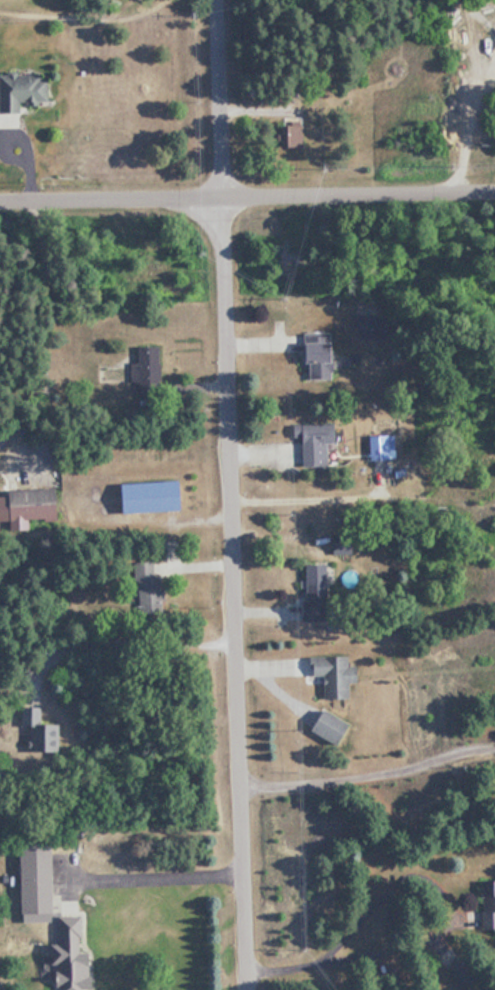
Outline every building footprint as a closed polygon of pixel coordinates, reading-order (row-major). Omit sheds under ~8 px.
[(2,72),(2,112),(24,112),(24,103),(51,103),(51,72),(2,72)] [(325,332),(296,333),(297,363),(304,362),(304,379),(326,378),(325,332)] [(161,345),(140,345),(140,362),(130,362),(131,381),(141,381),(141,394),(162,394),(161,345)] [(322,443),(327,443),(327,424),(287,425),(287,437),(296,437),(296,467),(323,467),(322,443)] [(364,463),(381,463),(381,437),(364,437),(364,463)] [(185,481),(122,483),(123,513),(186,510),(185,481)] [(60,488),(13,488),(13,518),(60,518),(60,488)] [(299,621),(320,620),(318,553),(298,553),(299,621)] [(160,562),(136,563),(138,612),(161,612),(160,562)] [(353,698),(352,682),(361,682),(361,665),(352,665),(352,656),(311,656),(311,675),(325,675),(325,699),(353,698)] [(311,730),(344,745),(355,722),(322,707),(311,730)] [(55,724),(43,724),(43,708),(26,708),(26,753),(55,753),(55,724)] [(57,896),(57,860),(25,860),(25,896),(57,896)] [(484,879),(484,928),(494,928),(494,879),(484,879)] [(83,958),(84,915),(62,915),(62,943),(54,943),(54,966),(63,966),(63,989),(95,989),(95,958),(83,958)]
